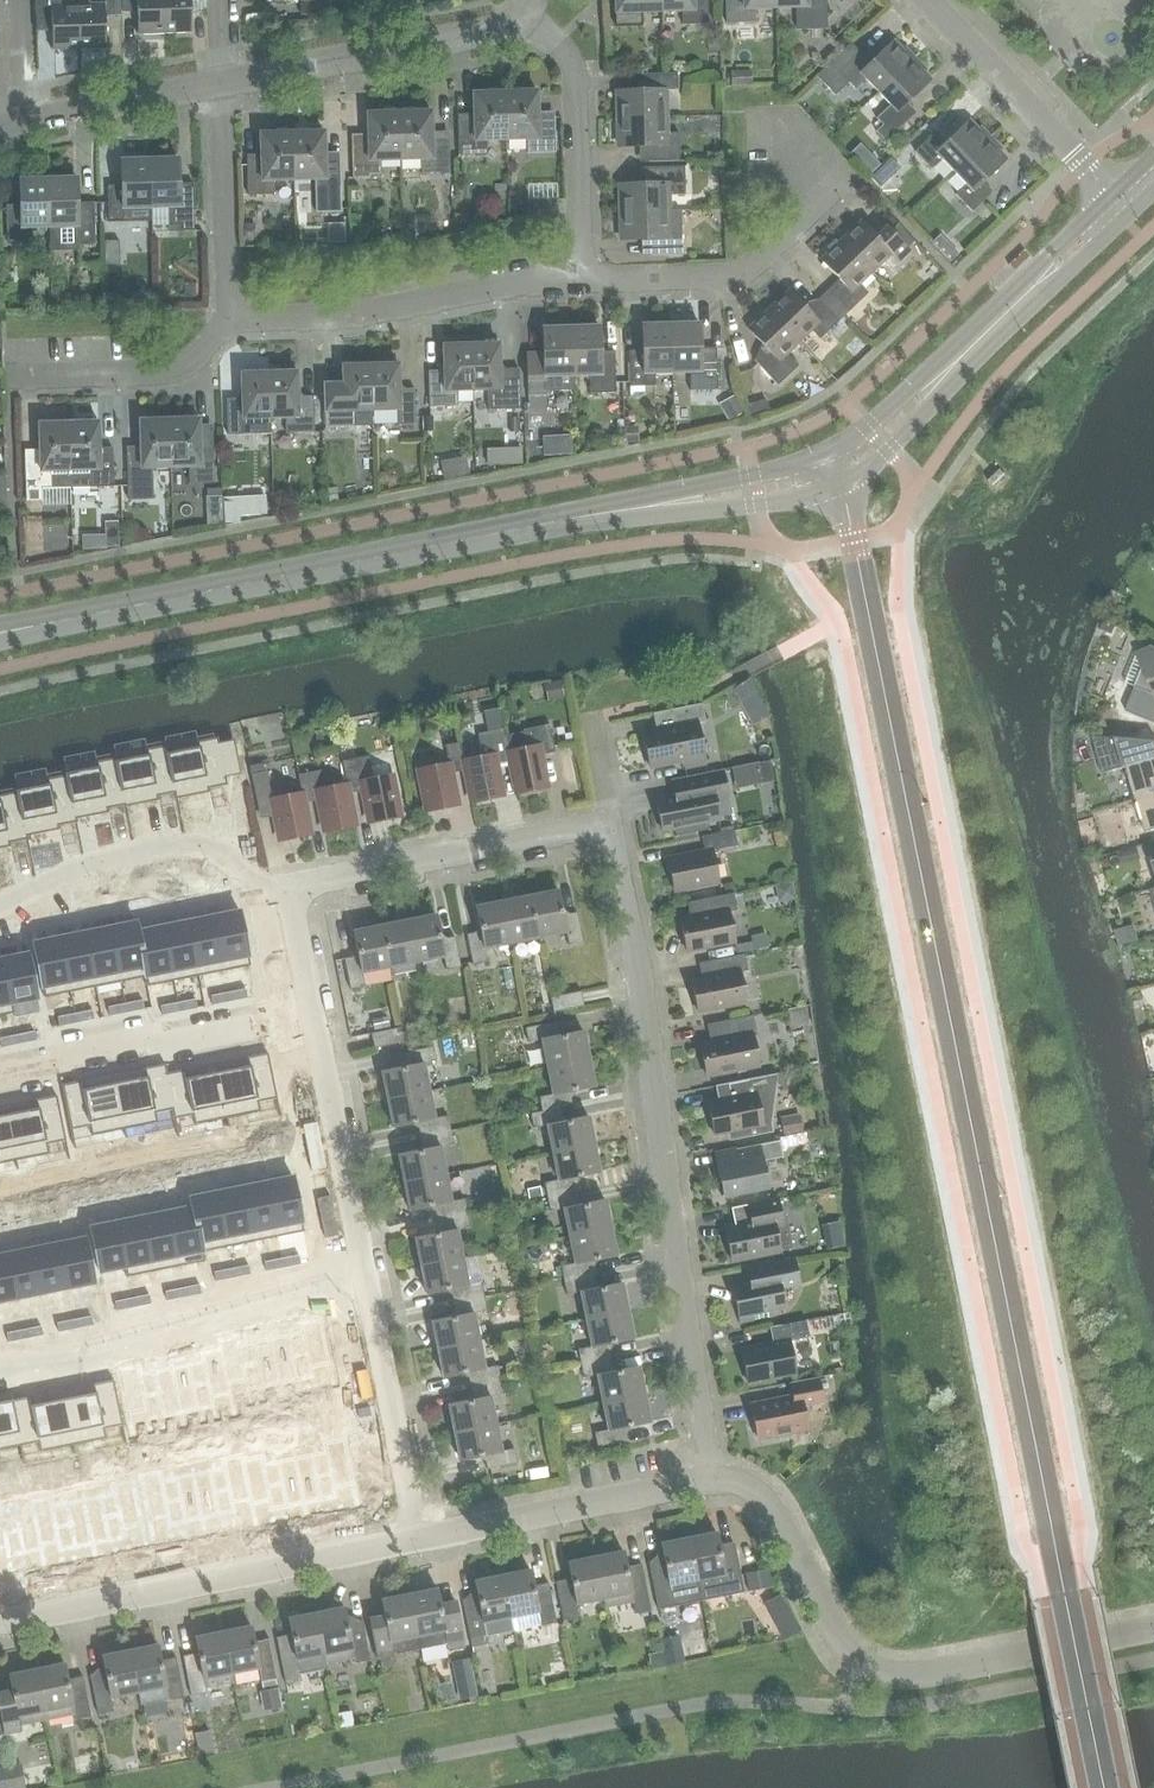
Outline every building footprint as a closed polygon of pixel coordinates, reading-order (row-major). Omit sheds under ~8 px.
[(36,21),(51,20),(52,50),(79,50),(77,0),(35,0),(36,21)] [(79,50),(106,49),(105,3),(91,3),(91,0),(77,0),(79,50)] [(121,15),(120,0),(106,0),(106,16),(121,15)] [(122,3),(136,3),(137,35),(164,34),(163,0),(122,0),(122,3)] [(164,34),(191,33),(190,0),(163,0),(164,34)] [(267,2),(301,1),(302,15),(330,14),(330,0),(267,0),(267,2)] [(377,12),(396,8),(396,0),(377,0),(377,12)] [(661,11),(661,0),(615,0),(616,27),(641,26),(641,12),(661,11)] [(661,11),(682,10),(682,25),(708,24),(707,0),(661,0),(661,11)] [(775,8),(775,0),(725,0),(726,23),(755,22),(755,8),(775,8)] [(775,8),(796,7),(796,30),(827,29),(826,0),(775,0),(775,8)] [(865,79),(878,92),(914,58),(904,47),(902,49),(893,40),(869,63),(850,43),(816,76),(835,95),(848,82),(855,89),(865,79)] [(914,58),(878,92),(890,105),(876,118),(882,125),(876,131),(886,142),(917,112),(907,102),(931,79),(922,71),(924,69),(914,58)] [(751,70),(731,71),(731,86),(752,86),(752,85),(751,70)] [(677,73),(663,74),(645,74),(646,87),(643,90),(616,91),(617,119),(666,117),(665,90),(677,90),(677,73)] [(555,152),(554,116),(537,117),(537,91),(505,92),(506,139),(527,139),(527,153),(555,152)] [(474,119),(458,120),(459,155),(486,154),(486,140),(506,139),(505,92),(473,93),(474,119)] [(450,172),(448,137),(431,137),(431,111),(399,112),(400,159),(421,159),(421,173),(450,172)] [(400,159),(399,112),(367,113),(368,142),(351,143),(352,178),(369,178),(369,175),(380,174),(380,160),(400,159)] [(679,161),(679,144),(678,132),(667,133),(666,117),(617,119),(618,146),(644,146),(648,149),(648,162),(679,161)] [(941,159),(953,172),(990,137),(979,126),(977,128),(969,119),(945,142),(935,132),(914,152),(931,169),(941,159)] [(316,212),(341,211),(339,157),(325,157),(324,131),(292,132),(294,180),(315,179),(316,212)] [(247,160),(248,195),(273,195),(273,180),(294,180),(292,132),(260,133),(261,159),(247,160)] [(990,137),(953,172),(966,185),(955,195),(972,212),(992,192),(982,182),(1006,159),(998,150),(1000,148),(990,137)] [(717,153),(707,153),(707,162),(717,162),(717,153)] [(178,158),(149,159),(151,207),(168,207),(168,226),(179,225),(180,231),(194,231),(193,183),(179,183),(178,158)] [(873,158),(863,168),(869,175),(880,165),(873,158)] [(136,208),(151,207),(149,159),(120,160),(121,185),(107,186),(108,222),(136,221),(136,208)] [(619,185),(620,212),(669,211),(668,196),(685,195),(684,167),(648,168),(649,181),(645,184),(619,185)] [(880,168),(870,178),(880,188),(890,178),(880,168)] [(76,178),(48,179),(49,227),(50,251),(80,250),(80,245),(95,244),(94,202),(77,203),(76,178)] [(32,227),(49,227),(48,179),(19,180),(20,205),(6,205),(7,241),(32,240),(32,227)] [(557,219),(557,203),(556,199),(528,200),(529,220),(557,219)] [(681,211),(669,211),(620,212),(621,240),(647,239),(650,243),(651,256),(682,255),(681,238),(681,211)] [(860,220),(840,239),(871,272),(883,261),(892,270),(911,252),(907,247),(890,230),(880,240),(860,220)] [(254,237),(253,224),(244,225),(244,237),(254,237)] [(897,224),(890,230),(907,247),(913,241),(897,224)] [(943,237),(935,245),(951,260),(958,253),(943,237)] [(828,289),(823,294),(844,316),(849,311),(868,293),(859,284),(871,272),(840,239),(819,259),(839,279),(828,289)] [(823,294),(818,299),(807,309),(788,289),(767,308),(799,341),(811,330),(819,339),(838,321),(844,316),(823,294)] [(766,348),(754,360),(778,385),(798,365),(787,353),(799,341),(767,308),(747,328),(766,348)] [(699,323),(670,324),(672,372),(689,372),(690,390),(717,390),(716,348),(700,348),(699,323)] [(654,373),(672,372),(670,324),(642,325),(642,350),(628,350),(629,387),(655,386),(654,373)] [(599,326),(571,327),(572,375),(589,375),(590,393),(615,393),(614,351),(600,351),(599,326)] [(544,395),(544,391),(573,390),(572,375),(571,327),(542,328),(543,353),(526,354),(527,396),(544,395)] [(499,343),(471,344),(472,390),(487,390),(488,410),(520,409),(518,368),(499,369),(499,343)] [(457,390),(472,390),(471,344),(443,345),(444,370),(428,371),(429,407),(457,406),(457,390)] [(732,362),(724,362),(725,386),(737,385),(732,362)] [(398,363),(370,364),(371,410),(398,409),(398,425),(415,425),(414,388),(399,389),(398,363)] [(356,410),(371,410),(370,364),(342,365),(343,391),(324,391),(325,427),(357,426),(356,410)] [(297,371),(269,372),(270,418),(285,417),(286,433),(314,432),(313,396),(297,397),(297,371)] [(255,418),(270,418),(269,372),(241,373),(242,398),(226,399),(227,435),(256,434),(255,418)] [(751,414),(769,409),(766,399),(748,404),(751,414)] [(734,401),(724,408),(730,418),(740,412),(734,401)] [(433,431),(432,417),(423,417),(423,431),(433,431)] [(199,418),(169,419),(170,467),(189,467),(189,484),(214,483),(213,451),(200,451),(199,418)] [(519,418),(510,418),(511,432),(519,432),(519,418)] [(152,468),(170,467),(169,419),(139,420),(140,453),(127,453),(128,500),(153,499),(152,468)] [(98,421),(68,422),(70,487),(113,486),(112,454),(99,454),(98,421)] [(25,456),(26,501),(41,500),(41,488),(70,487),(68,422),(39,423),(40,456),(25,456)] [(637,426),(626,427),(627,442),(638,441),(637,426)] [(576,458),(575,438),(546,439),(547,460),(576,458)] [(521,449),(511,449),(511,466),(522,465),(521,449)] [(468,460),(444,465),(447,481),(471,476),(468,460)] [(987,480),(996,490),(1007,479),(998,469),(987,480)] [(337,499),(335,487),(327,488),(329,500),(337,499)] [(222,525),(221,497),(206,497),(207,526),(222,525)] [(106,548),(118,547),(118,522),(105,522),(105,535),(106,548)] [(1105,617),(1100,628),(1108,631),(1112,629),(1115,621),(1105,617)] [(1151,647),(1137,653),(1143,667),(1135,686),(1153,694),(1153,648),(1151,647)] [(543,685),(547,702),(564,699),(561,681),(543,685)] [(756,691),(751,682),(735,690),(740,700),(756,691)] [(705,721),(701,704),(652,713),(656,730),(642,733),(649,767),(682,761),(683,768),(705,764),(697,723),(705,721)] [(510,761),(516,793),(547,787),(540,755),(555,752),(549,724),(523,730),(526,748),(508,751),(510,761)] [(510,761),(508,751),(504,729),(489,732),(477,734),(482,757),(463,760),(465,770),(471,802),(502,796),(496,764),(510,761)] [(1136,740),(1092,736),(1096,751),(1095,752),(1102,773),(1126,766),(1135,799),(1153,794),(1153,741),(1146,741),(1136,740)] [(167,745),(165,745),(176,799),(209,792),(208,789),(227,785),(225,772),(239,769),(234,740),(219,743),(218,737),(196,742),(197,747),(168,753),(167,745)] [(465,770),(463,760),(460,742),(445,745),(449,763),(418,769),(427,811),(457,805),(451,773),(465,770)] [(117,758),(115,758),(125,807),(158,800),(157,796),(174,793),(175,799),(176,799),(165,745),(145,750),(146,755),(117,761),(117,758)] [(348,794),(362,791),(369,823),(400,817),(391,775),(373,778),(368,756),(342,761),(346,784),(348,794)] [(96,767),(66,773),(76,822),(77,822),(76,819),(108,813),(107,809),(124,805),(124,807),(125,807),(115,758),(95,762),(96,767)] [(263,764),(250,767),(251,774),(264,772),(263,764)] [(348,794),(346,784),(328,787),(325,770),(298,775),(301,793),(303,803),(304,803),(318,800),(324,832),(355,826),(348,794)] [(707,821),(719,819),(715,801),(728,798),(722,770),(679,778),(682,789),(673,791),(674,796),(656,800),(662,830),(673,828),(675,836),(709,829),(707,821)] [(301,793),(272,799),(266,772),(264,772),(251,774),(259,812),(273,809),(279,841),(310,835),(304,803),(303,803),(301,793)] [(47,785),(17,791),(27,840),(28,839),(27,836),(59,830),(58,826),(76,822),(66,773),(65,774),(65,775),(46,779),(47,785)] [(10,847),(9,843),(27,840),(17,791),(16,791),(16,792),(0,795),(0,849),(10,847)] [(1135,799),(1145,832),(1153,830),(1153,794),(1135,799)] [(668,858),(674,891),(718,882),(711,851),(737,846),(734,830),(701,837),(704,851),(668,858)] [(1137,849),(1121,853),(1124,864),(1140,859),(1137,849)] [(583,943),(576,912),(562,915),(558,890),(530,896),(538,938),(565,932),(568,945),(583,943)] [(680,920),(686,951),(734,942),(729,912),(737,910),(734,894),(687,903),(690,918),(680,920)] [(538,938),(530,896),(503,901),(511,943),(538,938)] [(511,943),(503,901),(475,907),(480,931),(466,934),(472,964),(487,962),(484,948),(511,943)] [(239,911),(214,916),(225,971),(250,966),(239,911)] [(435,915),(408,920),(416,962),(443,957),(446,970),(460,967),(454,936),(440,939),(435,915)] [(214,916),(188,921),(199,976),(225,971),(214,916)] [(416,962),(408,920),(380,926),(389,968),(416,962)] [(188,921),(163,926),(174,981),(199,976),(188,921)] [(136,922),(110,927),(121,982),(145,977),(146,977),(137,932),(138,931),(136,922)] [(138,931),(137,932),(146,977),(145,977),(147,986),(174,981),(163,926),(138,931)] [(389,968),(380,926),(353,931),(358,956),(344,959),(350,989),(364,986),(362,973),(389,968)] [(110,927),(85,932),(96,987),(121,982),(110,927)] [(85,932),(59,937),(70,992),(96,987),(85,932)] [(737,955),(744,954),(753,952),(768,949),(765,934),(750,937),(751,942),(735,946),(737,955)] [(1136,934),(1117,940),(1119,948),(1138,942),(1136,934)] [(59,937),(33,942),(33,943),(36,957),(44,997),(70,992),(59,937)] [(28,953),(2,958),(11,1004),(12,1004),(37,999),(28,953)] [(691,981),(697,1011),(745,1002),(739,972),(747,971),(744,954),(737,955),(698,963),(701,979),(691,981)] [(0,959),(0,1016),(14,1013),(12,1004),(11,1004),(2,958),(0,959)] [(245,989),(228,993),(230,1002),(247,998),(245,989)] [(553,1012),(583,1006),(581,991),(550,997),(553,1012)] [(228,993),(211,996),(213,1006),(225,1003),(230,1002),(228,993)] [(195,999),(178,1003),(180,1012),(197,1009),(195,999)] [(142,1000),(125,1004),(127,1013),(144,1010),(142,1000)] [(178,1003),(160,1006),(162,1016),(180,1012),(178,1003)] [(125,1004),(108,1007),(109,1017),(127,1013),(125,1004)] [(92,1010),(75,1014),(77,1023),(94,1020),(92,1010)] [(75,1014),(57,1017),(59,1027),(77,1023),(75,1014)] [(700,1045),(706,1076),(754,1066),(748,1037),(756,1035),(752,1015),(707,1025),(710,1043),(700,1045)] [(372,1020),(374,1030),(390,1027),(388,1017),(372,1020)] [(541,1040),(546,1067),(588,1059),(583,1031),(558,1036),(555,1022),(525,1028),(528,1042),(541,1040)] [(371,1033),(374,1048),(405,1041),(401,1027),(371,1033)] [(34,1031),(17,1035),(19,1044),(36,1041),(34,1031)] [(0,1039),(0,1041),(1,1048),(19,1044),(17,1035),(0,1039)] [(381,1072),(387,1100),(429,1091),(423,1064),(436,1061),(434,1047),(403,1053),(406,1067),(381,1072)] [(248,1066),(218,1072),(227,1118),(260,1111),(258,1102),(277,1098),(268,1053),(247,1057),(248,1066)] [(539,1097),(542,1111),(561,1108),(572,1106),(569,1092),(594,1087),(588,1059),(546,1067),(552,1094),(539,1097)] [(145,1077),(115,1083),(124,1129),(157,1122),(155,1113),(172,1110),(174,1119),(175,1119),(163,1064),(144,1068),(145,1077)] [(165,1064),(163,1064),(175,1119),(192,1115),(194,1125),(227,1118),(218,1072),(188,1078),(186,1070),(167,1073),(165,1064)] [(778,1073),(715,1086),(718,1101),(708,1103),(714,1134),(732,1130),(734,1140),(773,1132),(771,1123),(778,1075),(778,1073)] [(83,1081),(62,1085),(71,1130),(89,1126),(91,1136),(124,1129),(115,1083),(85,1089),(83,1081)] [(417,1122),(420,1136),(450,1130),(447,1116),(434,1118),(429,1091),(387,1100),(392,1127),(417,1122)] [(37,1109),(7,1115),(16,1160),(49,1154),(47,1145),(66,1141),(56,1095),(35,1100),(37,1109)] [(546,1125),(552,1152),(594,1144),(588,1117),(563,1122),(561,1108),(542,1111),(530,1113),(533,1128),(546,1125)] [(787,1134),(803,1131),(799,1114),(779,1118),(783,1135),(787,1134)] [(16,1160),(7,1115),(0,1116),(0,1164),(16,1160)] [(453,1144),(450,1130),(420,1136),(423,1150),(398,1155),(403,1183),(446,1174),(440,1147),(453,1144)] [(806,1132),(793,1134),(795,1145),(808,1142),(806,1132)] [(762,1161),(783,1157),(779,1140),(715,1153),(723,1195),(721,1195),(722,1197),(767,1188),(762,1161)] [(544,1182),(547,1196),(577,1191),(575,1177),(599,1172),(594,1144),(552,1152),(557,1180),(544,1182)] [(451,1202),(446,1174),(403,1183),(409,1211),(434,1206),(436,1219),(467,1213),(464,1199),(451,1202)] [(292,1177),(267,1182),(278,1237),(303,1232),(292,1177)] [(267,1182),(241,1187),(252,1242),(278,1237),(267,1182)] [(529,1197),(541,1195),(539,1186),(527,1188),(529,1197)] [(241,1187),(215,1192),(226,1247),(252,1242),(241,1187)] [(577,1191),(547,1196),(550,1211),(563,1208),(569,1236),(610,1228),(605,1200),(580,1205),(577,1191)] [(215,1192),(189,1197),(191,1207),(192,1207),(201,1252),(202,1252),(226,1247),(215,1192)] [(731,1261),(780,1251),(792,1248),(785,1216),(781,1216),(777,1199),(732,1208),(735,1225),(725,1227),(731,1261)] [(191,1207),(166,1212),(177,1267),(204,1261),(202,1252),(201,1252),(192,1207),(191,1207)] [(166,1212),(141,1217),(152,1272),(177,1267),(166,1212)] [(414,1238),(420,1266),(462,1258),(457,1230),(470,1228),(467,1213),(436,1219),(439,1233),(414,1238)] [(141,1217),(115,1222),(125,1268),(124,1268),(126,1277),(152,1272),(141,1217)] [(115,1222),(90,1227),(99,1273),(124,1268),(125,1268),(115,1222)] [(561,1267),(564,1281),(594,1274),(591,1260),(616,1255),(610,1228),(569,1236),(574,1264),(561,1267)] [(844,1245),(842,1235),(829,1238),(831,1247),(844,1245)] [(85,1238),(60,1243),(69,1288),(94,1283),(85,1238)] [(60,1243),(34,1248),(44,1294),(69,1288),(60,1243)] [(34,1248),(9,1253),(18,1299),(44,1294),(34,1248)] [(18,1299),(9,1253),(0,1255),(0,1302),(18,1299)] [(299,1255),(281,1259),(283,1268),(301,1265),(299,1255)] [(450,1289),(453,1303),(484,1297),(481,1282),(468,1285),(462,1258),(420,1266),(426,1294),(450,1289)] [(281,1259),(264,1262),(266,1272),(283,1268),(281,1259)] [(744,1269),(747,1283),(733,1286),(740,1323),(768,1317),(767,1311),(784,1307),(780,1288),(798,1284),(793,1259),(760,1266),(744,1269)] [(248,1265),(231,1269),(233,1278),(250,1275),(248,1265)] [(231,1269),(214,1272),(216,1282),(233,1278),(231,1269)] [(580,1293),(585,1320),(627,1312),(622,1283),(597,1288),(594,1274),(564,1281),(567,1295),(580,1293)] [(199,1285),(182,1288),(184,1298),(201,1294),(199,1285)] [(182,1288),(165,1292),(167,1301),(184,1298),(182,1288)] [(149,1294),(132,1298),(134,1308),(151,1304),(149,1294)] [(431,1321),(437,1349),(479,1341),(473,1313),(486,1311),(484,1297),(453,1303),(456,1316),(431,1321)] [(132,1298),(114,1302),(116,1311),(134,1308),(132,1298)] [(578,1350),(580,1364),(611,1357),(608,1344),(633,1339),(627,1312),(585,1320),(591,1347),(578,1350)] [(839,1326),(837,1314),(813,1318),(815,1330),(839,1326)] [(91,1316),(74,1320),(76,1329),(93,1326),(91,1316)] [(302,1332),(271,1338),(281,1384),(313,1377),(312,1368),(330,1364),(321,1319),(300,1323),(302,1332)] [(74,1320),(57,1323),(59,1333),(76,1329),(74,1320)] [(741,1350),(747,1382),(795,1373),(789,1341),(809,1337),(806,1320),(769,1327),(773,1344),(741,1350)] [(41,1326),(24,1330),(26,1339),(43,1336),(41,1326)] [(24,1330),(6,1333),(8,1343),(26,1339),(24,1330)] [(239,1336),(219,1340),(230,1394),(231,1394),(229,1385),(246,1381),(248,1391),(281,1384),(271,1338),(241,1344),(239,1336)] [(202,1362),(172,1368),(181,1414),(214,1407),(213,1398),(230,1394),(219,1340),(218,1340),(220,1349),(201,1353),(202,1362)] [(467,1372),(470,1386),(500,1380),(497,1366),(484,1368),(479,1341),(437,1349),(442,1377),(467,1372)] [(596,1375),(602,1403),(644,1394),(638,1366),(613,1371),(611,1357),(580,1364),(583,1378),(596,1375)] [(140,1365),(119,1370),(128,1415),(146,1411),(148,1420),(181,1414),(172,1368),(142,1374),(140,1365)] [(757,1439),(806,1429),(802,1407),(822,1403),(820,1389),(818,1381),(817,1377),(790,1383),(792,1396),(750,1405),(757,1439)] [(826,1379),(818,1381),(820,1389),(828,1387),(826,1379)] [(94,1393),(64,1399),(73,1445),(106,1438),(104,1429),(123,1425),(114,1380),(92,1384),(94,1393)] [(448,1405),(453,1433),(496,1424),(490,1397),(503,1394),(500,1380),(470,1386),(473,1400),(448,1405)] [(597,1447),(627,1441),(625,1427),(649,1422),(644,1394),(602,1403),(607,1430),(594,1433),(597,1447)] [(13,1400),(11,1400),(21,1446),(38,1442),(40,1452),(73,1445),(64,1399),(34,1405),(32,1397),(13,1401),(13,1400)] [(21,1446),(11,1400),(0,1402),(0,1450),(21,1446)] [(496,1424),(453,1433),(459,1460),(484,1455),(487,1469),(517,1463),(514,1448),(501,1451),(496,1424)] [(326,1452),(296,1458),(305,1504),(338,1497),(336,1488),(354,1484),(345,1439),(324,1443),(326,1452)] [(224,1468),(194,1474),(203,1520),(236,1513),(234,1503),(250,1500),(251,1505),(252,1505),(242,1455),(222,1459),(224,1468)] [(243,1455),(242,1455),(252,1505),(270,1501),(271,1511),(305,1504),(296,1458),(265,1464),(263,1455),(244,1459),(243,1455)] [(161,1471),(140,1475),(149,1521),(168,1517),(170,1526),(203,1520),(194,1474),(163,1480),(161,1471)] [(114,1493),(84,1499),(93,1545),(126,1538),(124,1529),(143,1525),(134,1480),(112,1484),(114,1493)] [(52,1496),(31,1500),(42,1550),(43,1550),(42,1545),(58,1542),(60,1551),(93,1545),(84,1499),(53,1505),(52,1496)] [(0,1502),(0,1549),(7,1548),(8,1557),(42,1550),(31,1500),(30,1500),(31,1504),(2,1511),(0,1502)] [(716,1532),(688,1538),(701,1601),(728,1595),(744,1592),(736,1553),(721,1556),(718,1545),(716,1532)] [(665,1567),(650,1570),(658,1609),(701,1601),(688,1538),(660,1543),(662,1550),(665,1567)] [(623,1551),(595,1557),(605,1607),(632,1602),(635,1614),(650,1611),(643,1571),(627,1575),(623,1551)] [(605,1607),(595,1557),(567,1562),(572,1586),(557,1589),(563,1621),(579,1618),(576,1604),(603,1599),(604,1607),(605,1607)] [(514,1631),(540,1625),(556,1623),(549,1590),(534,1593),(530,1570),(502,1575),(514,1631)] [(749,1591),(771,1587),(767,1571),(746,1575),(749,1591)] [(486,1637),(514,1631),(502,1575),(474,1581),(479,1604),(464,1607),(470,1640),(472,1648),(487,1645),(486,1637)] [(441,1612),(437,1589),(409,1594),(420,1650),(447,1645),(448,1652),(464,1649),(456,1609),(441,1612)] [(377,1659),(392,1656),(420,1650),(409,1594),(381,1600),(386,1623),(370,1626),(377,1659)] [(343,1607),(316,1613),(326,1663),(353,1658),(354,1663),(370,1660),(364,1628),(348,1631),(343,1607)] [(787,1608),(772,1617),(784,1637),(799,1629),(787,1608)] [(293,1642),(277,1645),(285,1684),(301,1681),(300,1674),(327,1668),(326,1663),(316,1613),(288,1618),(291,1634),(293,1642)] [(231,1673),(232,1673),(258,1668),(261,1682),(277,1679),(270,1646),(255,1649),(250,1626),(223,1631),(231,1673)] [(233,1682),(232,1673),(231,1673),(223,1631),(195,1637),(199,1660),(184,1664),(191,1696),(206,1693),(205,1687),(233,1682)] [(661,1641),(663,1650),(666,1664),(684,1660),(679,1637),(661,1641)] [(140,1705),(168,1700),(168,1701),(184,1698),(177,1665),(162,1668),(157,1645),(129,1650),(138,1692),(137,1692),(140,1705)] [(138,1692),(129,1650),(102,1656),(105,1672),(90,1675),(98,1715),(113,1712),(111,1698),(137,1692),(138,1692)] [(64,1663),(36,1669),(46,1719),(74,1714),(75,1719),(91,1716),(84,1684),(69,1687),(64,1663)] [(0,1687),(0,1711),(5,1734),(20,1730),(19,1725),(46,1719),(36,1669),(9,1674),(11,1685),(0,1687)] [(474,1676),(459,1679),(463,1698),(469,1697),(478,1695),(474,1676)] [(282,1708),(278,1688),(258,1692),(263,1712),(282,1708)] [(341,1727),(353,1725),(352,1717),(339,1720),(341,1727)] [(21,1765),(0,1769),(0,1787),(25,1787),(21,1765)]
